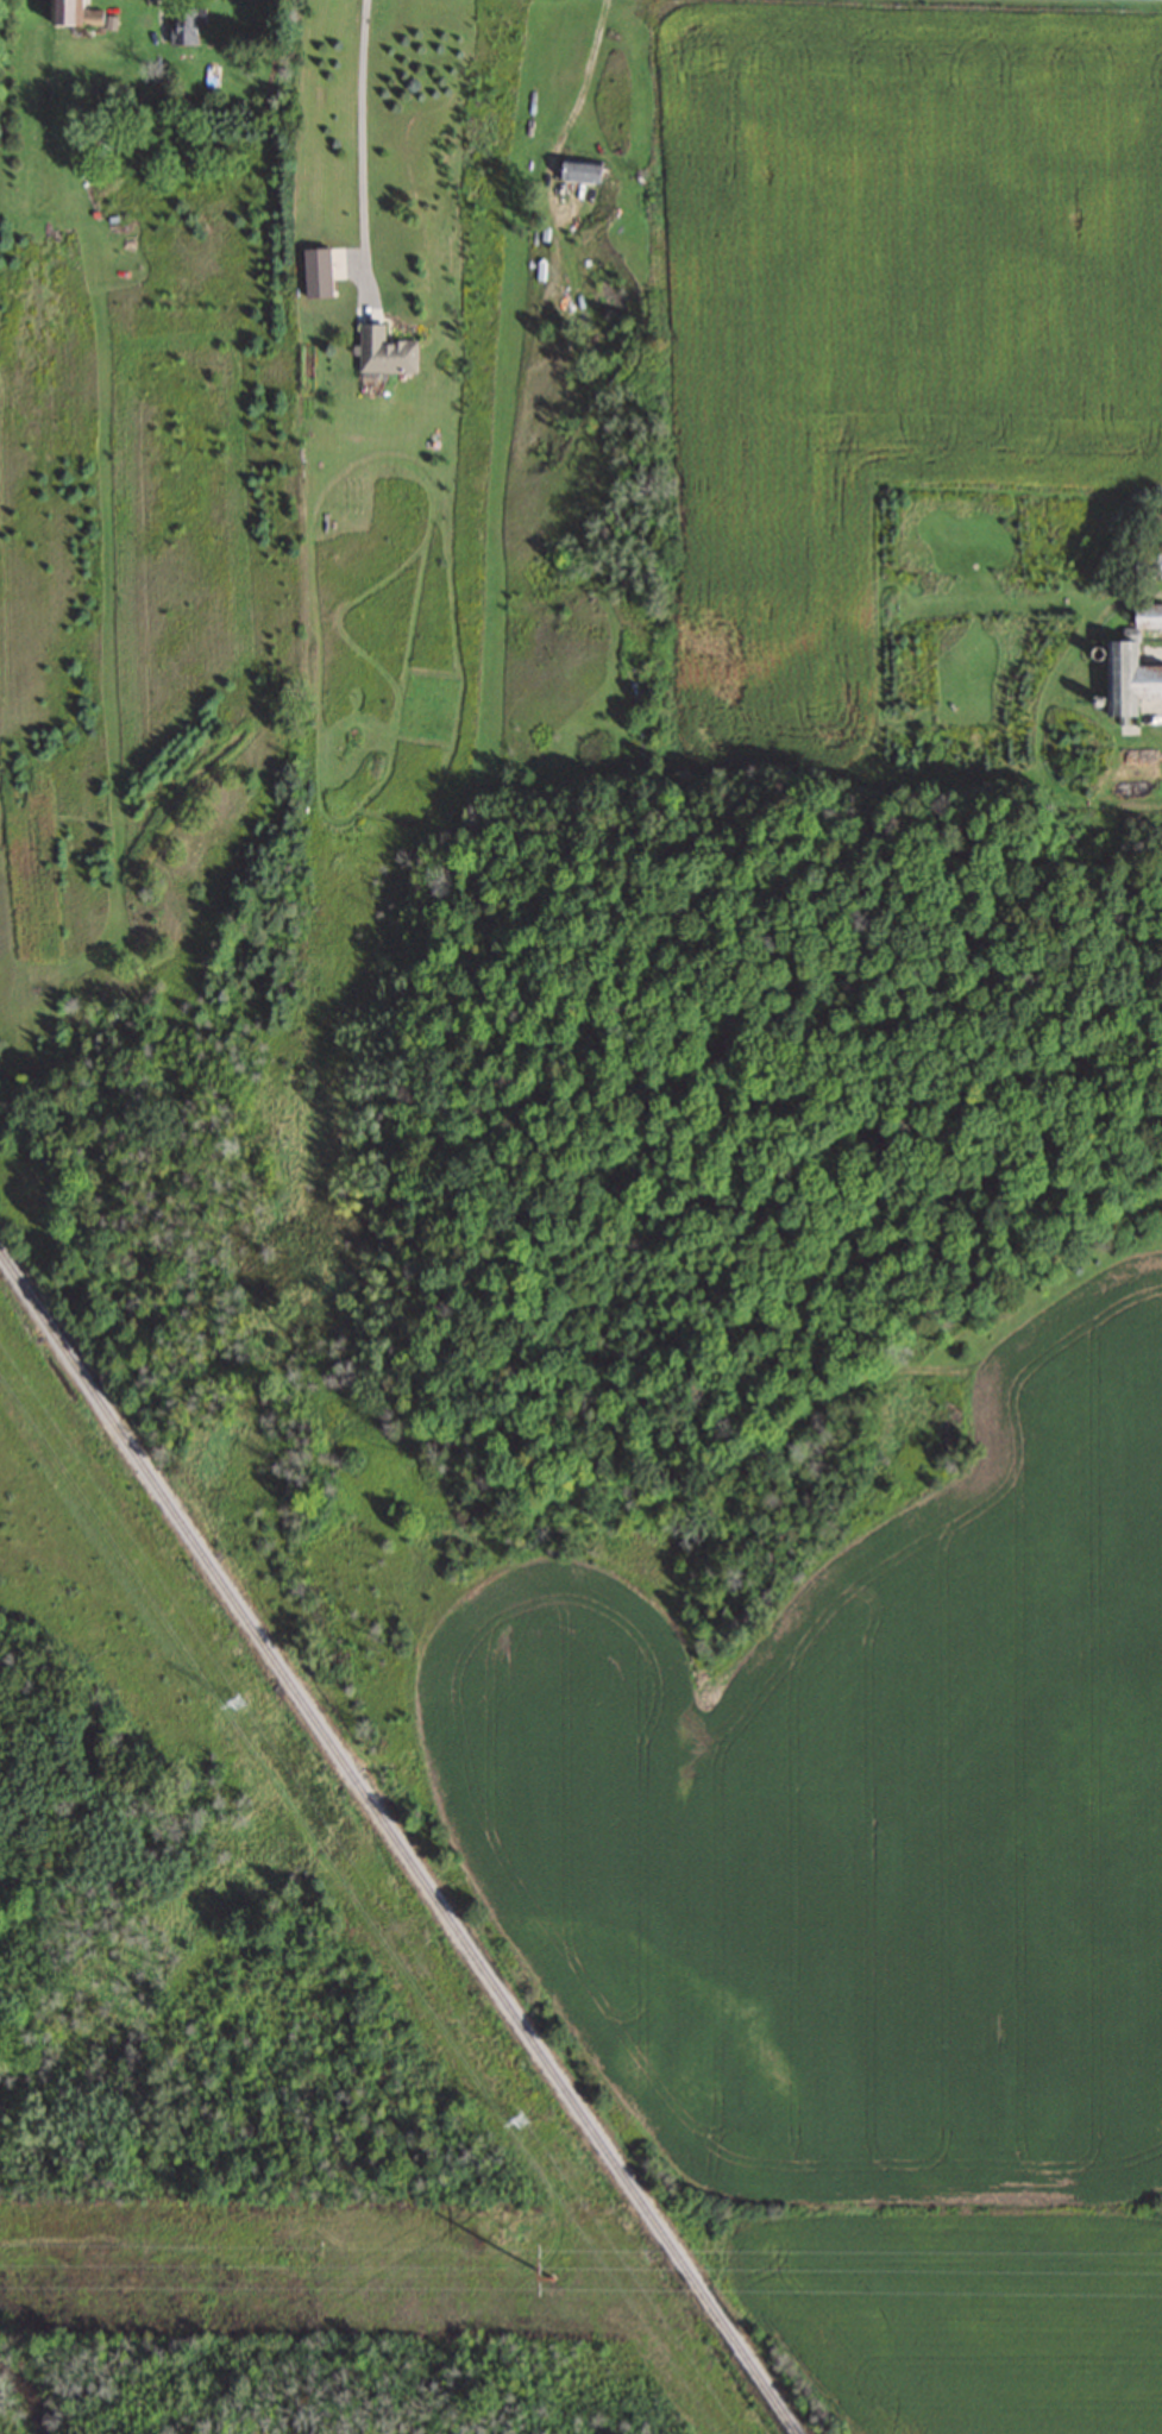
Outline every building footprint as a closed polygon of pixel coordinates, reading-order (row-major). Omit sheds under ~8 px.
[(111,22),(111,8),(92,8),(92,0),(59,0),(59,22),(111,22)] [(202,43),(202,6),(176,6),(176,43),(202,43)] [(597,182),(599,165),(558,158),(555,176),(597,182)] [(383,339),(383,323),(359,323),(358,371),(413,372),(414,340),(383,339)] [(1161,577),(1161,552),(1134,553),(1134,577),(1161,577)] [(1161,628),(1161,604),(1129,604),(1129,628),(1161,628)] [(1132,667),(1132,641),(1101,642),(1103,719),(1134,719),(1133,701),(1141,701),(1141,723),(1161,723),(1161,666),(1132,667)]
